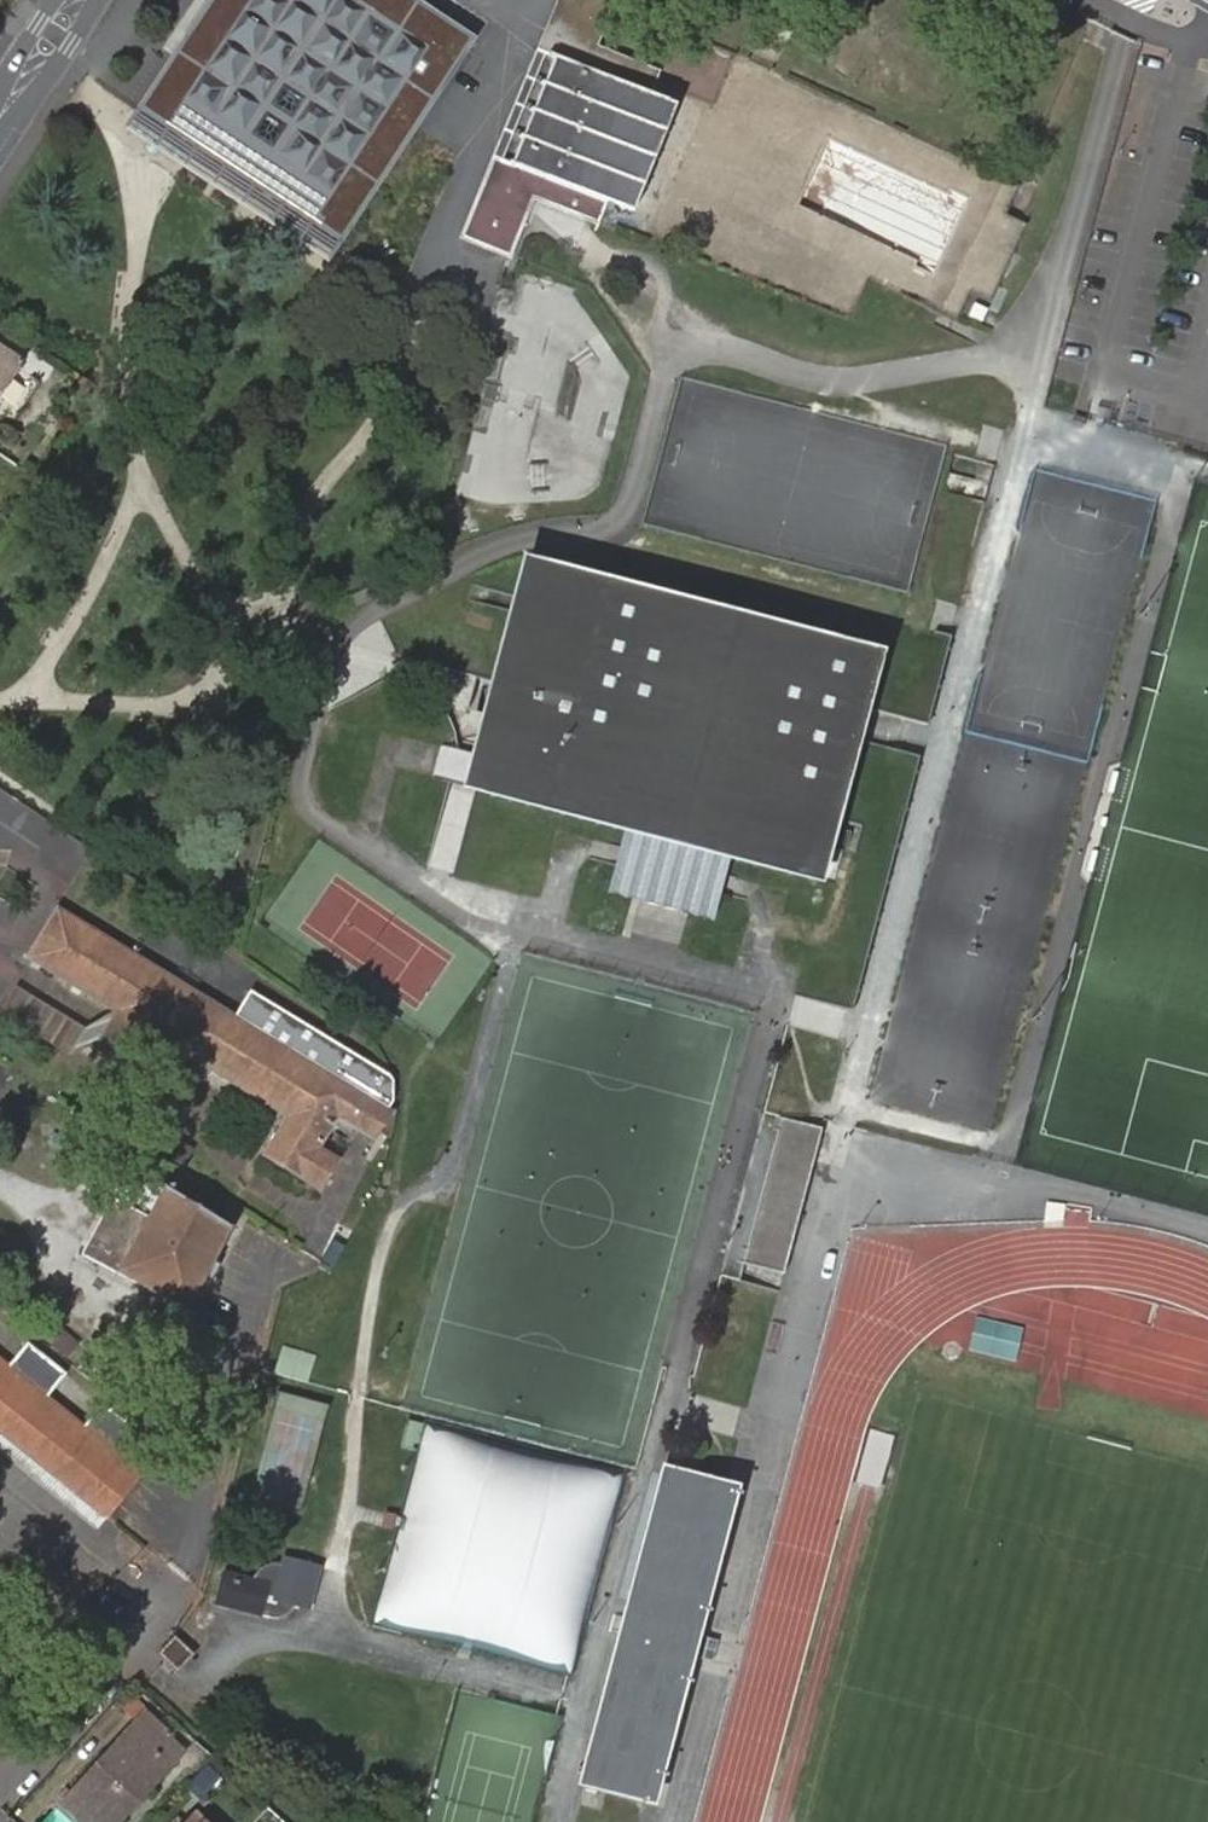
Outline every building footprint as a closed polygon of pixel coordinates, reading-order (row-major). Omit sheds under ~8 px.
[(412,0),(215,0),(141,113),(343,244),(475,40),(412,0)] [(508,255),(509,255),(524,219),(532,199),(596,227),(597,224),(599,220),(606,203),(617,175),(610,172),(631,121),(638,124),(650,96),(654,84),(659,73),(595,46),(613,0),(560,0),(543,42),(539,51),(563,61),(520,167),(496,159),(464,237),(508,255)] [(539,51),(496,159),(520,167),(563,61),(539,51)] [(617,175),(606,203),(632,214),(676,107),(650,96),(638,124),(631,121),(610,172),(617,175)] [(21,363),(0,349),(0,396),(21,363)] [(475,499),(524,500),(525,441),(486,441),(485,474),(475,474),(475,499)] [(710,857),(820,886),(882,656),(521,561),(459,792),(639,840),(634,861),(623,899),(662,909),(694,918),(704,879),(710,857)] [(351,595),(357,607),(373,599),(368,587),(351,595)] [(57,908),(27,958),(116,1013),(94,1048),(142,1079),(164,1043),(287,1117),(263,1156),(320,1190),(339,1160),(319,1148),(326,1137),(334,1123),(338,1117),(375,1140),(392,1113),(57,908)] [(66,1053),(79,1024),(6,990),(0,1003),(0,1023),(66,1053)] [(819,1128),(778,1118),(741,1265),(782,1275),(819,1128)] [(117,1273),(186,1309),(228,1227),(163,1188),(147,1217),(111,1199),(82,1254),(117,1273)] [(975,1317),(967,1350),(1012,1360),(1019,1328),(975,1317)] [(0,1358),(0,1434),(105,1518),(108,1514),(142,1472),(0,1358)] [(625,1473),(426,1421),(400,1523),(373,1626),(571,1678),(625,1473)] [(740,1487),(668,1468),(584,1787),(656,1806),(740,1487)] [(223,1570),(214,1600),(268,1616),(273,1617),(281,1615),(288,1609),(290,1603),(301,1607),(313,1566),(284,1558),(283,1562),(278,1561),(269,1562),(261,1566),(256,1572),(252,1579),(223,1570)] [(320,1568),(313,1566),(301,1607),(307,1608),(320,1568)] [(159,1653),(166,1659),(178,1671),(181,1668),(186,1672),(195,1661),(191,1657),(193,1654),(175,1637),(159,1653)] [(72,1793),(64,1803),(86,1821),(119,1821),(183,1751),(169,1738),(172,1734),(146,1711),(72,1793)] [(220,1778),(205,1764),(186,1784),(202,1798),(220,1778)] [(193,1813),(184,1821),(203,1821),(193,1813)]
